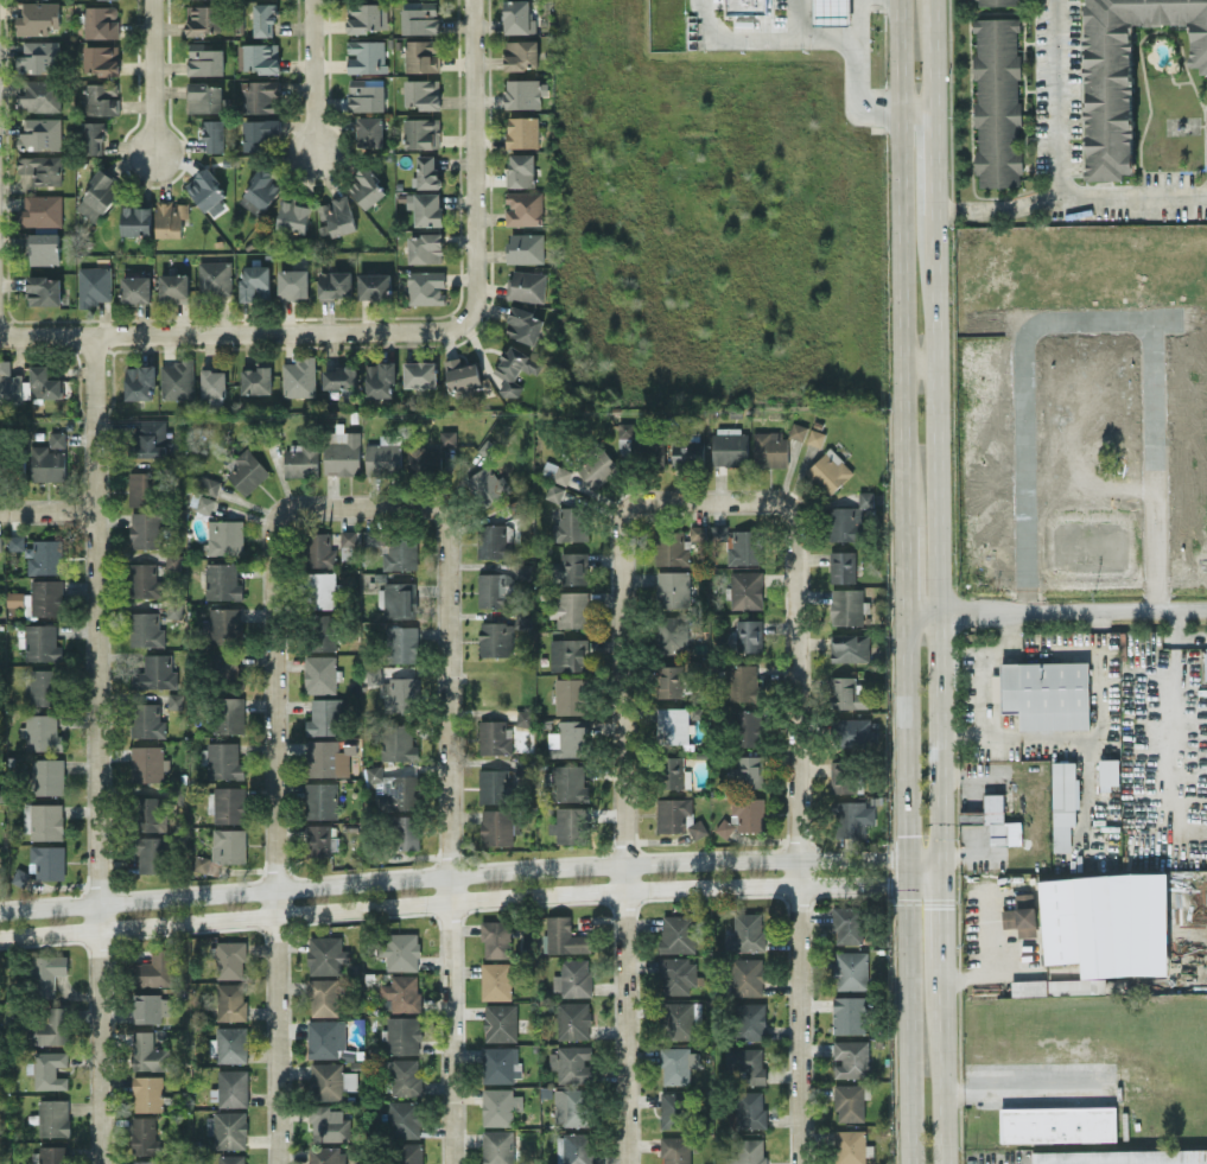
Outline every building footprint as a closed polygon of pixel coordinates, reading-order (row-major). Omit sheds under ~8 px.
[(402,33),(438,32),(437,0),(421,1),(421,6),(402,7),(402,33)] [(532,32),(532,0),(504,0),(504,32),(532,32)] [(727,13),(770,13),(770,0),(726,0),(727,13)] [(814,25),(851,24),(850,0),(813,0),(814,25)] [(1087,179),(1124,179),(1124,172),(1134,171),(1132,24),(1191,23),(1191,66),(1201,66),(1201,72),(1206,72),(1206,0),(1085,0),(1087,179)] [(59,1),(22,2),(22,15),(15,15),(16,35),(48,34),(47,27),(59,27),(59,1)] [(387,30),(387,1),(346,3),(347,31),(387,30)] [(254,2),(254,35),(274,35),(273,2),(254,2)] [(221,33),(220,4),(186,5),(186,16),(186,34),(221,33)] [(84,37),(118,36),(117,5),(83,6),(84,37)] [(972,17),(1019,15),(1019,28),(1016,30),(1017,51),(1021,51),(1021,76),(1017,76),(1018,100),(1021,100),(1021,125),(1018,125),(1018,147),(1022,147),(1022,171),(1019,172),(1019,184),(979,185),(978,172),(976,172),(974,148),(978,148),(978,125),(974,125),(974,101),(977,101),(977,77),(973,77),(972,52),(976,52),(976,30),(972,30),(972,17)] [(405,71),(439,70),(438,38),(404,39),(405,71)] [(384,39),(347,40),(347,54),(346,54),(347,72),(385,71),(384,39)] [(505,69),(539,68),(538,39),(504,40),(505,69)] [(17,54),(17,70),(56,71),(57,40),(23,40),(23,54),(17,54)] [(224,73),(223,48),(210,48),(210,42),(187,42),(188,74),(224,73)] [(239,71),(279,70),(279,57),(277,57),(277,42),(238,43),(239,71)] [(119,45),(84,45),(84,73),(119,73),(119,45)] [(60,110),(60,78),(23,79),(23,93),(16,93),(17,111),(60,110)] [(439,78),(404,79),(405,108),(439,107),(439,78)] [(277,79),(241,80),(242,112),(278,111),(277,79)] [(384,79),(349,79),(348,109),(384,110),(384,79)] [(505,79),(505,107),(540,107),(540,94),(547,94),(547,79),(505,79)] [(85,81),(84,113),(118,114),(119,82),(85,81)] [(188,112),(223,111),(222,82),(187,83),(188,112)] [(383,145),(382,115),(356,116),(357,146),(383,145)] [(507,147),(538,146),(537,116),(506,116),(507,147)] [(61,117),(23,117),(23,131),(17,131),(16,149),(60,149),(61,117)] [(404,117),(405,147),(440,147),(439,117),(404,117)] [(224,118),(203,119),(204,151),(225,150),(224,118)] [(244,149),(269,149),(268,135),(280,134),(280,118),(244,119),(244,149)] [(83,121),(84,153),(103,152),(103,120),(83,121)] [(535,185),(534,152),(508,153),(508,186),(535,185)] [(62,156),(18,155),(17,172),(32,173),(32,183),(61,184),(62,156)] [(347,186),(365,209),(387,191),(365,164),(353,174),(357,179),(347,186)] [(284,182),(261,167),(238,200),(260,216),(284,182)] [(75,207),(98,222),(123,183),(100,168),(75,207)] [(206,169),(186,184),(210,217),(230,202),(206,169)] [(542,190),(506,191),(506,225),(543,224),(542,190)] [(414,225),(442,225),(441,191),(407,192),(407,208),(414,208),(414,225)] [(24,194),(24,208),(18,208),(18,226),(62,225),(61,194),(24,194)] [(282,198),(277,227),(306,233),(311,204),(282,198)] [(157,236),(185,236),(185,200),(156,201),(157,236)] [(151,234),(152,206),(122,205),(121,234),(151,234)] [(59,232),(26,232),(26,251),(30,251),(30,263),(59,263),(59,232)] [(544,262),(543,232),(507,233),(507,262),(544,262)] [(443,233),(408,233),(408,262),(443,262),(443,233)] [(229,260),(198,261),(199,297),(231,296),(229,260)] [(269,264),(240,265),(241,300),(270,299),(269,264)] [(78,266),(79,303),(111,303),(110,265),(78,266)] [(278,268),(279,298),(308,298),(308,268),(278,268)] [(351,270),(318,271),(318,296),(352,295),(351,270)] [(443,303),(443,270),(408,270),(408,303),(443,303)] [(545,300),(545,270),(509,270),(508,299),(545,300)] [(358,273),(358,297),(389,297),(389,272),(358,273)] [(188,273),(159,273),(160,301),(188,300),(188,273)] [(60,275),(27,276),(27,305),(61,304),(60,275)] [(150,275),(121,275),(122,302),(151,301),(150,275)] [(544,316),(512,305),(504,333),(535,344),(544,316)] [(520,367),(537,374),(543,361),(507,345),(495,373),(504,377),(498,390),(517,398),(523,384),(514,380),(520,367)] [(449,389),(481,384),(477,362),(461,364),(460,356),(444,359),(449,389)] [(314,358),(282,358),(282,396),(315,395),(314,358)] [(62,377),(48,377),(48,364),(27,364),(27,373),(10,373),(10,359),(0,359),(0,398),(62,398),(62,377)] [(160,361),(161,398),(193,398),(193,360),(160,361)] [(404,386),(437,386),(437,360),(404,361),(404,386)] [(241,393),(271,393),(271,361),(255,361),(255,368),(242,368),(241,393)] [(365,395),(394,396),(395,362),(366,362),(365,395)] [(125,398),(154,397),(154,365),(125,365),(125,398)] [(323,388),(357,387),(356,365),(322,366),(323,388)] [(225,396),(226,369),(202,368),(201,395),(225,396)] [(166,419),(133,418),(132,455),(165,456),(166,419)] [(635,421),(618,422),(619,453),(635,452),(635,421)] [(804,439),(807,425),(792,421),(789,436),(804,439)] [(825,432),(811,427),(806,441),(820,446),(825,432)] [(713,465),(747,464),(747,428),(712,428),(713,465)] [(65,430),(48,431),(49,447),(66,446),(65,430)] [(440,430),(440,445),(456,444),(455,430),(440,430)] [(360,431),(334,431),(333,441),(325,441),(324,473),(359,474),(360,431)] [(786,431),(754,431),(754,466),(787,466),(786,431)] [(664,466),(666,433),(646,432),(645,464),(664,466)] [(365,443),(366,472),(401,471),(401,443),(390,443),(390,435),(382,435),(382,443),(365,443)] [(672,463),(703,462),(702,440),(671,441),(672,463)] [(285,475),(318,474),(317,443),(284,444),(285,475)] [(66,450),(48,450),(48,444),(31,444),(31,480),(66,479),(66,450)] [(440,444),(407,444),(407,469),(440,469),(440,444)] [(593,488),(619,466),(601,444),(575,466),(593,488)] [(222,467),(247,493),(270,472),(245,446),(222,467)] [(828,496),(854,471),(830,446),(804,471),(828,496)] [(571,468),(547,462),(544,475),(567,481),(571,468)] [(512,491),(503,474),(495,477),(489,465),(466,476),(481,506),(512,491)] [(129,505),(157,504),(156,471),(128,472),(129,505)] [(220,480),(198,473),(187,505),(210,512),(215,496),(220,480)] [(545,496),(558,501),(563,487),(550,482),(545,496)] [(829,506),(829,539),(860,540),(860,509),(873,509),(873,490),(858,490),(858,506),(829,506)] [(558,506),(558,523),(552,523),(552,539),(585,540),(586,506),(558,506)] [(162,546),(162,511),(129,511),(130,547),(162,546)] [(243,519),(207,519),(207,553),(243,553),(243,519)] [(505,523),(477,523),(477,557),(505,556),(505,523)] [(726,523),(711,524),(711,540),(726,540),(726,523)] [(703,538),(703,525),(690,525),(690,539),(703,538)] [(689,564),(690,539),(683,539),(683,530),(655,529),(654,563),(689,564)] [(760,563),(760,529),(728,530),(728,563),(760,563)] [(356,530),(340,530),(341,544),(357,543),(356,530)] [(381,569),(417,568),(416,531),(364,532),(364,544),(381,544),(381,569)] [(24,535),(8,534),(8,549),(23,549),(24,535)] [(62,573),(62,539),(33,538),(32,547),(26,546),(26,573),(62,573)] [(829,581),(855,582),(856,550),(830,550),(829,581)] [(587,551),(560,552),(561,561),(551,561),(551,583),(588,581),(587,551)] [(237,561),(204,562),(206,599),(243,598),(242,582),(237,583),(237,561)] [(130,596),(162,595),(161,578),(157,578),(156,562),(129,563),(130,596)] [(689,606),(690,571),(657,569),(656,605),(689,606)] [(731,608),(762,607),(761,569),(730,571),(731,608)] [(334,571),(302,572),(303,607),(335,607),(334,571)] [(477,606),(511,606),(512,573),(478,572),(477,606)] [(7,591),(6,604),(24,605),(23,614),(60,615),(61,579),(30,578),(30,592),(7,591)] [(379,581),(378,606),(384,607),(384,617),(416,617),(416,582),(379,581)] [(863,588),(832,588),(832,623),(862,623),(863,588)] [(556,626),(588,626),(588,590),(556,591),(556,626)] [(166,616),(181,617),(181,604),(167,603),(166,616)] [(241,606),(209,607),(210,619),(200,619),(200,637),(209,636),(209,642),(242,641),(241,606)] [(158,611),(130,611),(131,645),(164,645),(164,628),(159,628),(158,611)] [(334,613),(310,614),(311,650),(335,649),(334,613)] [(687,653),(688,615),(657,615),(656,652),(687,653)] [(513,622),(480,621),(479,655),(512,656),(513,622)] [(56,644),(56,623),(24,623),(24,660),(61,659),(61,644),(56,644)] [(418,625),(386,625),(385,661),(417,661),(418,625)] [(830,660),(869,661),(869,633),(830,633),(830,660)] [(550,638),(550,670),(590,669),(589,638),(550,638)] [(236,666),(237,651),(216,651),(215,681),(231,681),(231,689),(243,689),(244,666),(236,666)] [(131,687),(173,687),(173,653),(144,652),(143,671),(131,671),(131,687)] [(336,691),(335,654),(304,655),(305,692),(336,691)] [(1016,729),(1086,727),(1086,661),(998,661),(998,710),(1016,710),(1016,729)] [(756,663),(724,664),(725,701),(762,699),(761,676),(756,676),(756,663)] [(364,668),(367,684),(382,681),(379,666),(364,668)] [(29,704),(56,704),(55,667),(28,668),(29,704)] [(992,700),(1000,700),(999,674),(991,674),(992,700)] [(829,707),(867,707),(867,692),(855,692),(856,676),(830,675),(829,707)] [(413,677),(382,678),(383,710),(414,709),(413,677)] [(554,713),(586,714),(586,678),(554,677),(554,713)] [(217,732),(245,731),(243,697),(216,699),(217,732)] [(306,734),(339,733),(338,697),(311,698),(311,719),(305,719),(306,734)] [(165,736),(165,719),(159,719),(159,702),(129,702),(130,736),(165,736)] [(656,743),(688,742),(688,706),(656,707),(656,743)] [(516,724),(531,725),(531,708),(517,708),(516,724)] [(735,744),(760,745),(761,710),(735,709),(735,744)] [(62,749),(62,734),(56,734),(57,714),(25,713),(25,725),(19,725),(18,736),(25,736),(25,749),(62,749)] [(506,719),(479,719),(479,753),(512,753),(512,736),(506,736),(506,719)] [(548,756),(585,755),(584,719),(557,720),(558,731),(547,731),(548,756)] [(418,759),(417,744),(412,744),(412,722),(378,722),(379,760),(418,759)] [(338,739),(306,740),(308,776),(349,774),(348,752),(354,752),(354,746),(338,746),(338,739)] [(237,742),(199,743),(200,763),(207,763),(207,777),(244,777),(244,762),(238,762),(237,742)] [(162,780),(162,771),(169,771),(168,757),(162,757),(162,744),(131,745),(131,781),(162,780)] [(763,754),(737,755),(738,767),(732,767),(732,786),(764,786),(763,754)] [(683,756),(662,756),(662,787),(691,787),(690,768),(684,768),(683,756)] [(64,758),(32,757),(31,793),(63,794),(64,758)] [(1119,787),(1119,758),(1098,758),(1099,787),(1119,787)] [(855,760),(831,760),(831,792),(856,791),(855,760)] [(1052,761),(1053,850),(1071,850),(1070,824),(1078,824),(1077,760),(1052,761)] [(582,763),(552,764),(552,800),(583,799),(582,763)] [(417,774),(382,775),(382,765),(365,765),(365,786),(375,785),(375,808),(418,807),(417,774)] [(479,801),(503,801),(503,768),(479,768),(479,801)] [(305,817),(336,817),(337,781),(305,781),(305,817)] [(213,822),(244,821),(243,787),(207,787),(207,813),(213,813),(213,822)] [(990,844),(1021,843),(1021,820),(1004,820),(1004,792),(984,792),(984,810),(959,811),(959,822),(989,821),(990,844)] [(136,829),(160,830),(162,796),(137,795),(136,829)] [(657,831),(686,831),(686,813),(692,813),(692,796),(656,798),(657,831)] [(764,797),(731,796),(731,818),(719,818),(718,833),(730,834),(730,830),(763,830),(764,797)] [(875,805),(865,805),(865,800),(833,800),(834,836),(866,836),(866,823),(875,823),(875,805)] [(64,838),(63,803),(25,803),(25,839),(64,838)] [(556,841),(576,842),(577,806),(556,806),(556,821),(548,821),(548,832),(556,832),(556,841)] [(481,843),(513,844),(514,808),(481,808),(481,843)] [(418,847),(418,814),(393,815),(393,848),(418,847)] [(693,838),(707,832),(700,818),(687,824),(693,838)] [(331,823),(307,824),(307,853),(338,853),(337,835),(332,835),(331,823)] [(245,862),(245,828),(212,828),(212,856),(194,855),(194,870),(215,871),(215,862),(245,862)] [(137,871),(164,872),(165,836),(138,836),(137,871)] [(1041,879),(1046,962),(1083,960),(1084,977),(1119,975),(1118,957),(1132,956),(1127,874),(1041,879)] [(1036,935),(1035,892),(1015,893),(1015,907),(1002,908),(1002,926),(1017,926),(1018,936),(1036,935)] [(862,943),(863,905),(833,905),(833,942),(862,943)] [(762,911),(733,912),(734,932),(725,933),(725,950),(764,949),(762,911)] [(545,952),(591,951),(591,933),(571,934),(571,914),(544,915),(545,952)] [(695,951),(694,914),(660,915),(661,952),(695,951)] [(510,956),(510,920),(483,919),(482,956),(510,956)] [(419,969),(418,932),(385,933),(387,970),(419,969)] [(349,972),(348,949),(341,949),(341,935),(308,936),(309,973),(349,972)] [(216,977),(245,977),(245,940),(215,941),(216,977)] [(132,985),(172,984),(171,946),(150,947),(151,961),(132,961),(132,985)] [(868,950),(834,951),(835,988),(868,988),(868,950)] [(54,997),(54,974),(68,973),(67,954),(33,955),(33,997),(54,997)] [(660,994),(689,993),(689,983),(696,983),(696,957),(660,958),(660,994)] [(732,995),(764,994),(763,957),(731,958),(732,995)] [(590,994),(590,958),(560,958),(560,973),(552,974),(553,994),(590,994)] [(511,999),(512,962),(481,961),(480,998),(511,999)] [(391,1010),(419,1010),(418,973),(390,974),(390,984),(379,984),(379,997),(391,997),(391,1010)] [(338,1014),(337,977),(309,978),(309,1015),(338,1014)] [(1046,978),(1011,979),(1012,995),(1047,994),(1046,978)] [(245,1019),(244,982),(216,983),(217,1020),(245,1019)] [(1049,992),(1088,991),(1088,982),(1049,983),(1049,992)] [(131,994),(132,1022),(161,1021),(160,1014),(170,1014),(170,993),(131,994)] [(865,995),(833,995),(832,1032),(865,1032),(865,995)] [(557,1039),(590,1038),(589,1000),(556,1001),(557,1039)] [(701,1001),(660,1000),(660,1038),(693,1039),(693,1029),(700,1029),(701,1001)] [(766,1002),(736,1001),(735,1038),(765,1039),(766,1002)] [(516,1041),(517,1003),(484,1003),(484,1040),(516,1041)] [(66,1044),(68,1006),(47,1005),(46,1017),(30,1016),(29,1042),(66,1044)] [(418,1016),(386,1016),(386,1029),(384,1029),(384,1053),(418,1052),(418,1016)] [(337,1056),(337,1047),(344,1047),(344,1019),(307,1020),(308,1057),(337,1056)] [(246,1026),(216,1026),(216,1037),(210,1037),(209,1060),(246,1060),(246,1026)] [(152,1030),(131,1030),(133,1069),(170,1068),(169,1047),(153,1047),(152,1030)] [(833,1039),(833,1061),(834,1077),(869,1077),(868,1038),(833,1039)] [(519,1045),(482,1046),(483,1081),(520,1080),(519,1045)] [(590,1058),(590,1045),(548,1046),(548,1068),(557,1068),(557,1081),(585,1080),(585,1058),(590,1058)] [(690,1046),(661,1046),(661,1083),(690,1083),(690,1067),(700,1067),(699,1051),(690,1051),(690,1046)] [(764,1083),(763,1047),(725,1048),(726,1069),(745,1068),(745,1083),(764,1083)] [(34,1088),(67,1088),(67,1076),(56,1075),(56,1065),(68,1065),(68,1051),(34,1050),(34,1069),(34,1088)] [(420,1057),(388,1058),(389,1079),(384,1080),(384,1094),(421,1093),(420,1057)] [(342,1062),(310,1062),(310,1099),(342,1099),(342,1089),(356,1088),(356,1071),(342,1071),(342,1062)] [(248,1103),(248,1068),(217,1069),(217,1090),(210,1090),(210,1104),(248,1103)] [(133,1075),(133,1110),(163,1110),(162,1075),(133,1075)] [(864,1083),(835,1083),(835,1120),(865,1120),(864,1083)] [(481,1088),(482,1124),(513,1124),(512,1087),(481,1088)] [(554,1087),(553,1123),(588,1124),(589,1088),(554,1087)] [(736,1127),(764,1128),(765,1090),(737,1090),(736,1127)] [(660,1127),(687,1128),(688,1092),(661,1091),(660,1127)] [(69,1135),(69,1098),(38,1098),(39,1135),(69,1135)] [(385,1136),(419,1137),(420,1100),(386,1099),(385,1136)] [(330,1104),(310,1104),(310,1140),(349,1140),(349,1117),(342,1117),(342,1109),(330,1109),(330,1104)] [(1116,1105),(1000,1107),(1000,1142),(1116,1140),(1116,1105)] [(206,1133),(213,1133),(213,1148),(246,1147),(245,1111),(206,1112),(206,1133)] [(155,1116),(132,1116),(131,1152),(165,1154),(165,1138),(155,1137),(155,1116)] [(512,1129),(482,1130),(483,1163),(513,1163),(512,1129)] [(592,1132),(556,1131),(555,1163),(592,1163),(592,1132)] [(662,1163),(690,1163),(689,1135),(661,1136),(662,1163)] [(737,1137),(737,1155),(725,1156),(725,1163),(765,1163),(765,1137),(737,1137)] [(396,1141),(396,1163),(423,1163),(423,1142),(396,1141)] [(41,1144),(40,1163),(66,1163),(67,1145),(41,1144)] [(308,1163),(344,1163),(344,1145),(308,1146),(308,1163)] [(1032,1150),(1032,1163),(1206,1163),(1206,1148),(1032,1150)] [(246,1153),(218,1154),(218,1163),(246,1163),(246,1153)]
